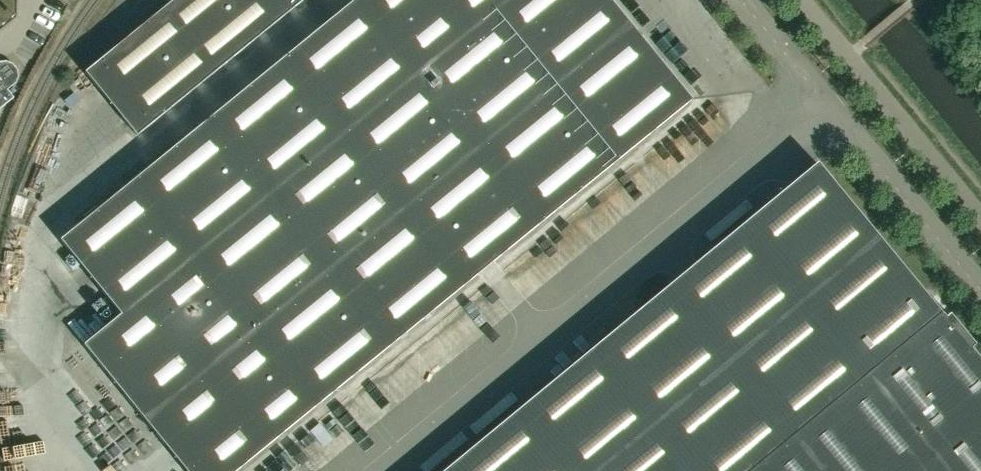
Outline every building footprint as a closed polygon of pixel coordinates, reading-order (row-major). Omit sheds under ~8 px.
[(61,239),(121,313),(84,344),(187,470),(236,470),(692,99),(611,0),(353,0),(61,239)] [(303,0),(173,0),(85,72),(137,136),(303,0)] [(14,96),(8,89),(16,82),(19,75),(18,69),(13,63),(6,60),(0,61),(0,108),(14,96)] [(785,188),(442,470),(980,470),(980,361),(970,348),(974,344),(949,313),(945,317),(942,313),(817,162),(785,188)]
